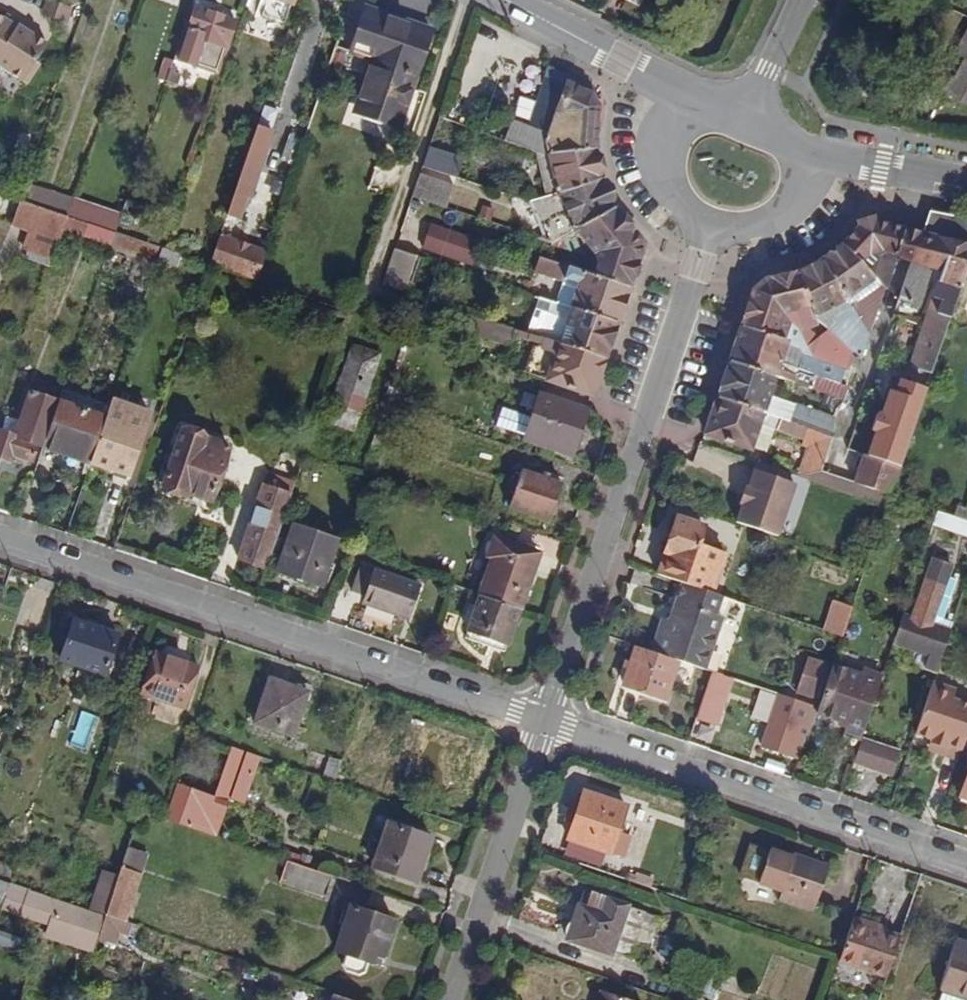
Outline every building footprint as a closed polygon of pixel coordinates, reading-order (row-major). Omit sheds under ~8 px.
[(25,1),(22,0),(0,0),(0,41),(4,42),(10,47),(8,49),(22,60),(25,56),(41,71),(57,52),(52,49),(66,32),(39,10),(37,11),(25,1)] [(99,0),(71,0),(95,9),(99,0)] [(253,37),(265,3),(257,0),(225,0),(216,29),(229,34),(233,22),(236,13),(249,18),(244,34),(253,37)] [(378,90),(390,94),(399,68),(421,8),(398,0),(387,0),(374,37),(395,45),(384,74),(378,90)] [(254,44),(268,4),(265,3),(253,37),(244,34),(249,18),(236,13),(233,22),(241,25),(237,37),(254,44)] [(421,8),(399,68),(390,94),(422,105),(453,19),(421,8)] [(237,37),(241,25),(233,22),(229,34),(231,35),(237,37)] [(226,48),(231,35),(229,34),(216,29),(210,43),(226,48)] [(540,107),(533,128),(557,137),(564,140),(621,133),(621,124),(623,112),(626,99),(630,86),(611,77),(612,70),(593,62),(570,51),(563,77),(554,112),(540,107)] [(208,69),(212,57),(202,54),(198,65),(208,69)] [(159,78),(180,83),(185,62),(164,57),(159,78)] [(471,161),(478,142),(452,132),(446,152),(467,160),(471,161)] [(564,140),(557,137),(565,181),(575,177),(623,161),(622,153),(621,139),(621,133),(564,140)] [(467,160),(446,152),(443,151),(433,179),(457,187),(467,160)] [(274,158),(264,154),(256,177),(251,190),(247,204),(258,208),(262,196),(264,197),(265,196),(271,182),(268,174),(274,158)] [(552,220),(569,226),(584,218),(595,212),(608,204),(632,191),(630,187),(626,173),(623,161),(575,177),(565,181),(579,210),(568,216),(555,212),(552,220)] [(244,173),(240,186),(251,190),(256,177),(244,173)] [(608,204),(621,230),(611,258),(646,270),(659,231),(653,225),(644,214),(637,202),(632,191),(608,204)] [(17,209),(20,196),(0,192),(0,206),(17,209)] [(111,222),(116,208),(97,202),(92,216),(111,222)] [(950,278),(936,318),(958,326),(966,299),(966,214),(940,204),(931,229),(922,255),(913,284),(910,294),(930,300),(938,274),(942,261),(954,265),(950,278)] [(805,325),(872,349),(875,341),(883,314),(894,278),(903,249),(912,222),(867,206),(863,214),(856,223),(842,237),(837,241),(832,245),(818,253),(812,256),(801,262),(785,267),(773,270),(767,288),(760,310),(805,325)] [(504,251),(512,227),(463,209),(454,233),(504,251)] [(601,223),(595,212),(584,218),(589,229),(601,223)] [(190,234),(157,223),(144,218),(139,232),(186,248),(190,234)] [(240,222),(231,249),(235,250),(240,238),(281,252),(286,238),(273,233),(271,229),(263,226),(259,228),(240,222)] [(922,255),(931,229),(912,222),(903,249),(922,255)] [(432,274),(444,239),(415,229),(403,264),(432,274)] [(156,263),(161,245),(117,233),(112,250),(156,263)] [(281,252),(240,238),(235,250),(277,265),(281,252)] [(583,261),(598,267),(590,289),(634,304),(646,270),(611,258),(586,250),(583,261)] [(563,280),(566,263),(538,257),(535,274),(563,280)] [(938,274),(950,278),(954,265),(942,261),(938,274)] [(570,283),(558,318),(560,319),(621,341),(634,304),(590,289),(570,283)] [(516,348),(530,309),(481,291),(474,312),(492,319),(486,337),(516,348)] [(805,325),(760,310),(754,327),(798,342),(803,330),(805,325)] [(917,381),(938,388),(958,326),(936,318),(922,362),(920,361),(915,377),(918,378),(917,381)] [(608,380),(608,379),(621,341),(560,319),(556,331),(572,336),(562,364),(608,380)] [(803,330),(824,338),(819,354),(829,357),(865,369),(872,349),(805,325),(803,330)] [(801,363),(814,367),(819,354),(797,346),(798,342),(754,327),(749,344),(793,360),(801,363)] [(819,354),(824,338),(803,330),(798,342),(797,346),(819,354)] [(371,419),(398,341),(373,332),(345,410),(371,419)] [(793,360),(749,344),(736,382),(781,397),(793,360)] [(860,384),(865,369),(829,357),(825,371),(860,384)] [(809,390),(794,385),(801,363),(793,360),(781,397),(788,399),(790,392),(807,398),(809,390)] [(588,435),(603,393),(553,375),(539,418),(588,435)] [(63,433),(68,435),(81,397),(84,390),(56,381),(41,425),(28,421),(19,446),(53,458),(63,433)] [(849,419),(788,399),(781,397),(736,382),(723,419),(767,435),(777,409),(823,424),(821,430),(829,433),(822,454),(837,459),(849,419)] [(848,399),(811,386),(809,390),(807,398),(790,392),(788,399),(849,419),(850,414),(848,414),(848,399)] [(115,451),(131,407),(84,390),(81,397),(89,399),(87,406),(107,413),(103,426),(112,430),(106,448),(115,451)] [(170,404),(136,392),(131,407),(115,451),(149,463),(170,404)] [(87,406),(89,399),(81,397),(68,435),(106,448),(112,430),(103,426),(107,413),(87,406)] [(496,426),(522,434),(529,415),(503,406),(496,426)] [(890,446),(900,416),(873,407),(867,425),(863,437),(881,443),(890,446)] [(226,486),(244,432),(191,414),(172,468),(226,486)] [(906,484),(915,455),(890,446),(881,443),(872,472),(906,484)] [(796,466),(799,458),(774,449),(764,474),(762,473),(755,490),(758,491),(752,508),(793,522),(811,472),(803,469),(796,466)] [(860,467),(854,465),(837,459),(822,454),(818,463),(857,477),(860,467)] [(562,510),(576,471),(538,458),(524,496),(562,510)] [(803,469),(806,461),(799,458),(796,466),(803,469)] [(297,505),(307,477),(277,466),(268,494),(297,505)] [(290,526),(297,505),(268,494),(260,516),(290,526)] [(953,500),(949,510),(966,516),(966,505),(953,500)] [(692,504),(673,561),(697,569),(704,572),(718,531),(724,514),(692,504)] [(938,510),(933,526),(966,536),(966,519),(938,510)] [(348,533),(351,526),(309,511),(291,563),(333,577),(348,533)] [(281,553),(290,526),(260,516),(251,543),(281,553)] [(498,544),(504,546),(491,582),(531,596),(550,542),(505,527),(498,544)] [(739,584),(752,543),(718,531),(704,572),(739,584)] [(966,556),(966,543),(952,538),(929,608),(916,604),(905,636),(942,649),(939,660),(951,664),(966,622),(947,614),(966,556)] [(423,607),(435,574),(374,553),(364,581),(379,586),(378,591),(423,607)] [(739,584),(704,572),(697,569),(684,607),(671,644),(715,659),(735,604),(741,605),(747,587),(739,584)] [(476,625),(516,639),(531,596),(491,582),(476,625)] [(860,626),(869,597),(850,591),(841,619),(860,626)] [(671,644),(684,607),(678,605),(665,642),(671,644)] [(119,666),(134,626),(91,611),(78,652),(119,666)] [(677,688),(689,654),(644,639),(641,650),(633,672),(677,688)] [(203,698),(217,658),(168,642),(154,682),(203,698)] [(845,653),(827,647),(823,661),(829,663),(826,672),(837,675),(845,653)] [(633,672),(641,650),(633,648),(626,669),(633,672)] [(823,661),(820,669),(826,672),(829,663),(823,661)] [(845,670),(835,700),(835,701),(857,709),(859,712),(855,722),(873,728),(890,680),(871,672),(868,678),(845,670)] [(737,680),(713,672),(696,723),(720,731),(737,680)] [(310,729),(323,691),(279,676),(266,714),(310,729)] [(966,684),(966,683),(947,676),(929,727),(943,732),(942,735),(960,741),(961,738),(966,740),(966,691),(965,690),(966,684)] [(797,687),(778,739),(783,740),(792,712),(796,714),(805,690),(797,687)] [(835,700),(805,690),(796,714),(806,717),(797,745),(817,752),(829,719),(835,701),(835,700)] [(792,712),(783,740),(786,741),(796,714),(792,712)] [(796,714),(786,741),(797,745),(806,717),(796,714)] [(879,762),(889,734),(873,728),(863,756),(879,762)] [(966,753),(966,740),(961,738),(960,741),(942,735),(939,744),(966,753)] [(231,832),(259,748),(243,743),(226,792),(190,780),(177,814),(231,832)] [(0,748),(0,776),(9,751),(0,748)] [(350,779),(357,757),(345,753),(337,775),(350,779)] [(623,846),(639,798),(599,784),(582,832),(583,832),(620,846),(623,846)] [(434,883),(451,835),(407,820),(391,869),(434,883)] [(617,854),(620,846),(583,832),(580,841),(617,854)] [(826,904),(840,864),(781,844),(770,877),(793,885),(791,891),(826,904)] [(138,846),(129,872),(115,913),(132,918),(156,852),(138,846)] [(337,888),(343,870),(298,855),(292,873),(337,888)] [(673,888),(680,870),(669,866),(662,885),(673,888)] [(115,867),(101,908),(115,913),(129,872),(115,867)] [(0,874),(0,898),(14,903),(22,881),(0,874)] [(619,896),(593,887),(588,901),(614,910),(619,896)] [(59,920),(66,901),(41,891),(34,912),(59,920)] [(619,953),(637,903),(619,896),(614,910),(588,901),(576,938),(619,953)] [(390,957),(405,913),(357,897),(343,941),(355,945),(352,954),(355,962),(369,967),(378,962),(381,953),(390,957)] [(68,900),(63,914),(96,925),(100,911),(68,900)] [(110,929),(114,916),(100,911),(96,925),(110,929)] [(890,925),(891,920),(865,911),(863,916),(890,925)] [(907,931),(890,925),(863,916),(852,949),(850,954),(894,969),(907,931)] [(964,935),(942,999),(966,999),(966,936),(964,935)] [(342,987),(337,999),(380,999),(342,987)] [(613,989),(609,999),(647,999),(613,989)]
